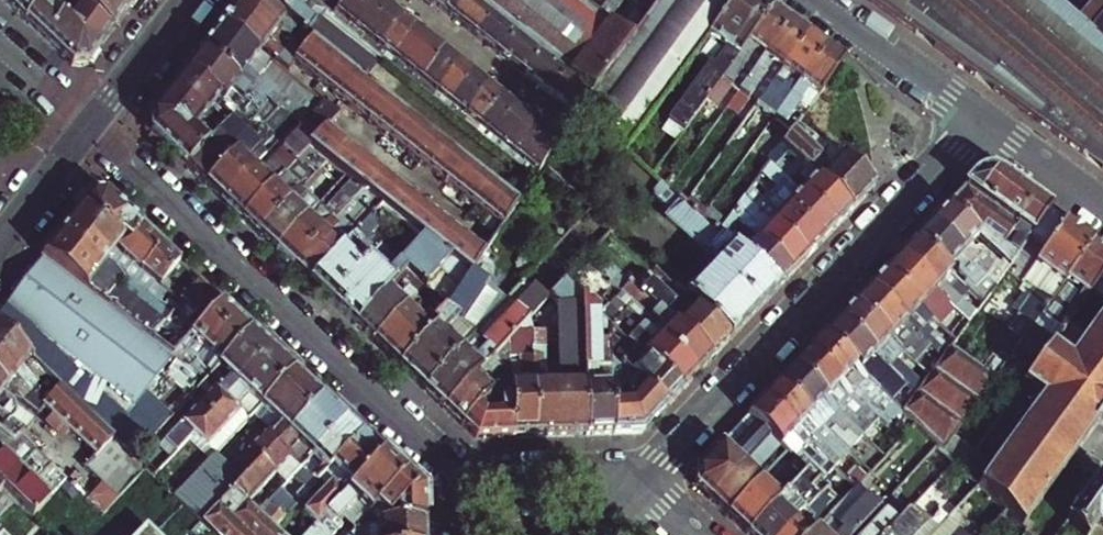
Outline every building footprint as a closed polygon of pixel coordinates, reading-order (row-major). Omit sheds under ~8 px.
[(25,22),(39,3),(41,0),(2,0),(25,22)] [(39,3),(97,51),(110,35),(67,0),(41,0),(39,3)] [(110,35),(127,11),(114,0),(67,0),(110,35)] [(127,11),(136,0),(114,0),(127,11)] [(294,63),(310,43),(255,0),(240,0),(224,21),(221,24),(259,54),(261,51),(263,50),(283,65),(287,60),(293,65),(294,63)] [(310,43),(334,63),(360,83),(363,86),(375,70),(318,25),(327,13),(310,0),(255,0),(310,43)] [(327,13),(332,17),(346,0),(310,0),(327,13)] [(332,17),(347,29),(369,0),(346,0),(332,17)] [(361,40),(387,6),(379,0),(369,0),(347,29),(361,40)] [(453,17),(466,0),(431,0),(453,17)] [(467,0),(466,0),(453,17),(477,36),(491,18),(467,0)] [(628,45),(612,32),(594,19),(577,5),(571,0),(467,0),(491,18),(515,38),(541,58),(565,77),(589,97),(628,45)] [(736,0),(661,0),(650,16),(641,28),(638,31),(628,45),(589,97),(580,110),(625,151),(693,60),(736,0)] [(633,3),(641,9),(647,0),(635,0),(633,3)] [(641,9),(645,12),(650,16),(661,0),(647,0),(641,9)] [(758,0),(736,0),(693,60),(706,70),(666,124),(669,126),(682,136),(707,101),(713,93),(773,11),(758,0)] [(1046,0),(869,0),(1102,170),(1102,0),(1099,0),(1077,23),(1046,0)] [(97,51),(39,3),(25,22),(71,67),(86,66),(97,51)] [(612,32),(622,18),(604,5),(594,19),(612,32)] [(387,6),(361,40),(375,51),(401,18),(387,6)] [(790,23),(773,11),(713,93),(724,100),(747,68),(754,72),(790,23)] [(641,28),(650,16),(645,12),(636,24),(641,28)] [(401,18),(375,51),(389,62),(416,29),(401,18)] [(515,38),(491,18),(477,36),(502,55),(515,38)] [(628,45),(638,31),(622,18),(612,32),(628,45)] [(764,80),(772,85),(807,36),(790,23),(754,72),(727,110),(737,117),(764,80)] [(221,24),(200,52),(266,105),(247,125),(255,131),(280,105),(297,120),(318,138),(326,130),(327,130),(339,118),(295,83),(286,93),(263,74),(271,64),(259,54),(221,24)] [(416,29),(389,62),(403,73),(406,69),(429,40),(416,29)] [(807,36),(772,85),(755,108),(766,115),(782,93),(790,98),(825,49),(807,36)] [(515,38),(502,55),(527,75),(541,58),(515,38)] [(429,40),(406,69),(420,80),(443,51),(429,40)] [(294,63),(319,82),(334,63),(310,43),(294,63)] [(843,62),(825,49),(790,98),(773,121),(784,128),(800,106),(808,111),(843,62)] [(420,80),(435,92),(458,63),(443,51),(420,80)] [(266,105),(200,52),(186,70),(234,113),(247,125),(266,105)] [(565,77),(541,58),(527,75),(551,95),(565,77)] [(319,82),(344,102),(360,83),(334,63),(319,82)] [(444,99),(449,104),(473,74),(458,63),(435,92),(444,99)] [(286,93),(295,83),(271,64),(263,74),(286,93)] [(234,113),(186,70),(161,102),(173,113),(177,108),(197,126),(201,123),(214,135),(234,113)] [(449,104),(463,114),(486,85),(473,74),(449,104)] [(589,97),(565,77),(551,95),(577,115),(580,110),(589,97)] [(344,102),(370,123),(385,104),(363,86),(360,83),(344,102)] [(486,85),(463,114),(478,126),(501,97),(486,85)] [(718,109),(724,100),(713,93),(707,101),(718,109)] [(478,126),(492,137),(515,108),(501,97),(478,126)] [(153,131),(206,182),(255,131),(247,125),(234,113),(214,135),(201,123),(197,126),(177,108),(173,113),(161,102),(150,116),(153,131)] [(411,124),(385,104),(370,123),(395,143),(411,124)] [(222,198),(253,166),(266,152),(261,148),(288,119),(293,123),(297,120),(280,105),(255,131),(206,182),(222,198)] [(492,137),(506,149),(530,119),(515,108),(492,137)] [(530,119),(506,149),(503,153),(518,165),(545,131),(530,119)] [(253,166),(222,198),(243,217),(286,172),(309,147),(318,138),(297,120),(293,123),(300,129),(260,172),(253,166)] [(395,143),(421,163),(436,144),(411,124),(395,143)] [(851,213),(874,188),(842,158),(838,154),(798,125),(781,146),(801,165),(815,179),(851,213)] [(682,136),(669,126),(662,136),(675,145),(682,136)] [(316,153),(328,163),(338,170),(353,151),(327,130),(326,130),(318,138),(309,147),(316,153)] [(545,131),(518,165),(535,178),(558,142),(545,131)] [(421,163),(448,184),(463,165),(436,144),(421,163)] [(379,172),(353,151),(338,170),(340,172),(352,182),(364,191),(379,172)] [(286,172),(243,217),(261,234),(328,163),(316,153),(293,177),(286,172)] [(800,195),(836,229),(851,213),(815,179),(801,165),(794,174),(781,162),(774,169),(800,195)] [(328,163),(261,234),(277,250),(321,204),(315,199),(340,172),(338,170),(328,163)] [(448,184),(474,205),(490,186),(463,165),(448,184)] [(792,204),(786,210),(821,244),(836,229),(800,195),(774,169),(769,165),(761,175),(792,204)] [(406,193),(379,172),(364,191),(365,192),(376,200),(382,206),(390,212),(406,193)] [(974,178),(965,188),(1032,237),(1050,212),(1002,177),(999,175),(992,173),(988,173),(981,175),(974,178)] [(321,204),(277,250),(294,266),(365,192),(364,191),(352,182),(326,209),(321,204)] [(515,206),(490,186),(474,205),(501,226),(515,206)] [(947,207),(979,239),(1003,262),(1009,268),(1030,239),(1032,237),(965,188),(947,207)] [(294,266),(310,281),(345,245),(354,235),(348,230),(376,200),(365,192),(294,266)] [(432,214),(406,193),(390,212),(396,216),(404,223),(417,233),(432,214)] [(80,207),(127,245),(142,229),(105,194),(90,194),(80,207)] [(756,241),(791,276),(806,260),(752,209),(743,200),(736,210),(762,235),(756,241)] [(752,209),(806,260),(821,244),(786,210),(779,217),(761,200),(752,209)] [(730,341),(777,291),(717,236),(700,221),(681,203),(675,209),(687,220),(677,230),(716,266),(685,299),(730,341)] [(359,230),(372,242),(396,216),(390,212),(382,206),(359,230)] [(80,207),(65,228),(126,275),(136,283),(143,274),(139,271),(148,260),(127,245),(80,207)] [(979,239),(947,207),(931,224),(995,288),(1009,268),(1003,262),(998,267),(981,251),(978,250),(975,251),(970,247),(979,239)] [(1093,244),(1050,212),(1032,237),(1030,239),(1045,250),(1020,285),(1032,294),(1016,316),(1032,327),(1041,315),(1093,244)] [(435,216),(432,214),(417,233),(425,239),(443,254),(458,235),(435,216)] [(777,291),(791,276),(756,241),(749,249),(731,232),(737,224),(730,217),(717,236),(777,291)] [(472,225),(492,241),(496,234),(477,219),(472,225)] [(931,224),(914,242),(946,273),(954,264),(959,269),(958,272),(959,275),(975,291),(970,296),(981,307),(995,288),(931,224)] [(492,241),(472,225),(467,232),(487,248),(492,241)] [(65,228),(43,256),(147,336),(161,321),(117,286),(126,275),(65,228)] [(198,282),(142,229),(127,245),(148,260),(139,271),(143,274),(167,293),(179,302),(198,282)] [(372,242),(359,230),(354,235),(345,245),(364,264),(379,249),(372,242)] [(483,254),(458,235),(443,254),(469,275),(474,267),(483,254)] [(364,264),(330,300),(356,324),(408,270),(426,286),(430,289),(433,287),(434,281),(432,279),(441,270),(461,286),(469,275),(443,254),(425,239),(402,263),(382,246),(379,249),(364,264)] [(899,258),(953,310),(968,325),(974,316),(942,284),(950,276),(946,273),(914,242),(899,258)] [(1102,278),(1102,251),(1093,244),(1041,315),(1063,332),(1066,328),(1091,294),(1102,278)] [(345,245),(310,281),(330,300),(364,264),(345,245)] [(474,267),(490,278),(500,264),(484,253),(483,254),(474,267)] [(147,336),(43,256),(4,307),(101,397),(154,342),(147,336)] [(884,273),(919,308),(927,301),(945,319),(953,310),(899,258),(884,273)] [(697,376),(711,360),(640,293),(612,266),(605,273),(613,281),(612,282),(618,288),(652,320),(645,327),(658,339),(697,376)] [(461,286),(448,306),(433,323),(437,326),(399,366),(424,389),(461,351),(475,336),(507,302),(492,280),(490,278),(474,267),(469,275),(461,286)] [(356,324),(373,341),(426,286),(408,270),(356,324)] [(884,273),(869,289),(922,342),(930,335),(918,323),(912,316),(919,308),(884,273)] [(1091,294),(1102,303),(1102,278),(1091,294)] [(198,282),(179,302),(171,310),(161,321),(147,336),(154,342),(171,355),(221,303),(198,282)] [(564,282),(550,297),(558,305),(560,372),(584,371),(583,320),(583,299),(564,282)] [(730,341),(685,299),(682,295),(674,303),(651,282),(640,293),(711,360),(730,341)] [(426,286),(373,341),(399,366),(437,326),(433,323),(448,306),(430,289),(426,286)] [(615,298),(645,327),(652,320),(618,288),(609,297),(613,301),(615,298)] [(495,355),(509,341),(517,332),(546,301),(533,289),(482,343),(495,355)] [(922,342),(869,289),(854,305),(889,340),(896,333),(914,351),(922,342)] [(179,302),(167,293),(160,301),(165,305),(169,300),(174,304),(169,309),(171,310),(179,302)] [(169,300),(165,305),(169,309),(174,304),(169,300)] [(236,318),(221,303),(171,355),(180,362),(189,369),(236,318)] [(854,305),(839,321),(892,374),(910,391),(917,383),(896,362),(904,355),(889,340),(854,305)] [(681,392),(697,376),(658,339),(650,348),(638,335),(639,334),(609,306),(600,316),(646,359),(681,392)] [(926,315),(919,308),(912,316),(918,323),(926,315)] [(189,369),(205,381),(251,332),(236,318),(189,369)] [(598,319),(583,320),(584,371),(585,384),(587,435),(613,434),(612,404),(612,386),(597,387),(597,368),(599,367),(598,319)] [(1086,343),(1066,328),(1063,332),(1024,387),(1043,401),(979,488),(989,498),(1021,528),(1102,415),(1102,319),(1086,343)] [(892,374),(839,321),(823,337),(859,372),(866,365),(884,383),(892,374)] [(544,331),(531,332),(532,349),(532,351),(545,350),(544,331)] [(49,402),(61,389),(36,366),(0,332),(0,359),(49,402)] [(251,332),(205,381),(203,383),(212,391),(170,435),(182,447),(192,436),(272,351),(251,332)] [(509,341),(509,350),(532,349),(531,332),(517,332),(509,341)] [(495,355),(482,343),(475,336),(461,351),(481,370),(495,355)] [(611,357),(665,409),(681,392),(646,359),(640,365),(610,337),(611,357)] [(823,337),(808,354),(859,402),(863,398),(883,417),(893,406),(876,390),(859,372),(823,337)] [(481,370),(445,409),(462,425),(492,394),(486,388),(505,369),(510,365),(509,350),(509,341),(495,355),(481,370)] [(154,342),(101,397),(126,419),(180,362),(171,355),(154,342)] [(902,415),(941,452),(1008,361),(999,355),(995,360),(991,357),(981,371),(950,349),(928,379),(902,415)] [(545,350),(532,351),(532,356),(520,356),(520,377),(523,379),(523,386),(510,386),(511,399),(512,438),(535,437),(533,385),(539,385),(539,380),(546,380),(546,373),(545,350)] [(261,407),(294,372),(272,351),(192,436),(206,449),(241,412),(249,420),(261,407)] [(481,370),(461,351),(424,389),(445,409),(481,370)] [(808,354),(792,370),(844,418),(848,413),(868,432),(879,421),(859,402),(808,354)] [(627,404),(612,404),(613,434),(642,434),(665,409),(611,357),(611,367),(611,382),(631,400),(627,404)] [(7,390),(38,415),(44,407),(49,402),(0,359),(0,385),(7,390)] [(876,390),(884,383),(866,365),(859,372),(876,390)] [(611,367),(599,367),(597,368),(597,387),(612,386),(611,382),(611,367)] [(792,370),(777,386),(828,434),(833,429),(842,437),(847,432),(858,443),(864,437),(844,418),(792,370)] [(584,371),(560,372),(546,373),(546,380),(546,385),(585,384),(584,371)] [(176,497),(204,524),(322,399),(294,372),(261,407),(280,425),(273,433),(269,430),(231,470),(216,455),(214,457),(176,497)] [(546,385),(546,380),(539,380),(539,385),(533,385),(535,437),(587,435),(585,384),(546,385)] [(762,402),(813,450),(818,445),(839,465),(849,454),(828,434),(777,386),(762,402)] [(492,394),(462,425),(476,439),(512,438),(511,399),(498,399),(498,388),(492,394)] [(49,402),(44,407),(51,414),(44,422),(57,433),(66,436),(70,431),(87,414),(61,389),(49,402)] [(345,421),(322,399),(204,524),(210,530),(216,534),(277,534),(272,530),(283,519),(267,503),(262,509),(267,514),(261,520),(247,506),(291,459),(300,468),(345,421)] [(9,400),(1,409),(25,429),(34,420),(9,400)] [(834,470),(813,450),(762,402),(747,417),(769,438),(780,448),(787,455),(795,462),(798,466),(803,461),(824,481),(834,470)] [(13,442),(19,437),(25,429),(1,409),(0,408),(0,431),(13,442)] [(241,412),(206,449),(214,457),(216,455),(249,420),(241,412)] [(87,414),(70,431),(96,456),(113,438),(88,415),(87,414)] [(698,488),(711,500),(769,438),(747,417),(742,423),(752,433),(731,455),(721,445),(697,470),(698,488)] [(361,436),(345,421),(300,468),(293,475),(304,486),(295,495),(301,500),(319,480),(361,436)] [(0,431),(0,487),(1,488),(17,504),(35,484),(51,467),(19,437),(13,442),(0,431)] [(361,436),(319,480),(327,488),(283,534),(308,534),(383,456),(361,436)] [(146,470),(113,438),(96,456),(85,468),(118,499),(146,470)] [(769,438),(711,500),(728,516),(762,481),(754,475),(780,448),(769,438)] [(308,534),(334,534),(346,523),(355,531),(362,523),(375,509),(405,477),(383,456),(308,534)] [(762,481),(728,516),(748,534),(750,534),(807,474),(798,466),(795,462),(769,489),(762,481)] [(1080,534),(1088,534),(1095,527),(1102,533),(1102,473),(1067,520),(1080,534)] [(801,518),(808,511),(800,503),(814,489),(821,496),(826,492),(807,474),(750,534),(785,534),(801,518)] [(424,495),(405,477),(375,509),(381,515),(382,523),(424,522),(424,495)] [(35,484),(17,504),(32,518),(50,499),(35,484)] [(979,488),(948,521),(958,530),(989,498),(979,488)] [(814,534),(855,534),(895,493),(890,489),(876,504),(870,497),(840,528),(830,518),(814,534)] [(283,519),(296,505),(279,490),(267,503),(283,519)] [(785,534),(814,534),(830,518),(841,507),(833,499),(808,526),(801,518),(785,534)] [(899,526),(887,514),(866,534),(891,534),(899,526)] [(958,530),(948,521),(935,534),(963,534),(958,530)] [(424,522),(382,523),(362,523),(355,531),(351,534),(425,534),(424,522)]
